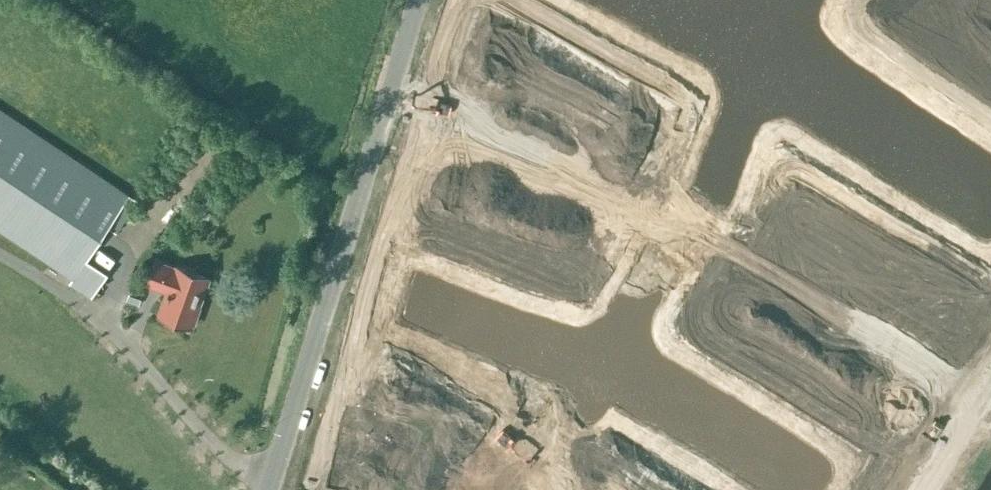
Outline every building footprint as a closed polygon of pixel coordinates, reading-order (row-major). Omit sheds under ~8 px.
[(108,273),(87,259),(129,195),(0,109),(0,229),(73,278),(71,282),(92,297),(108,273)] [(191,325),(209,277),(156,257),(147,283),(165,289),(157,313),(191,325)]
